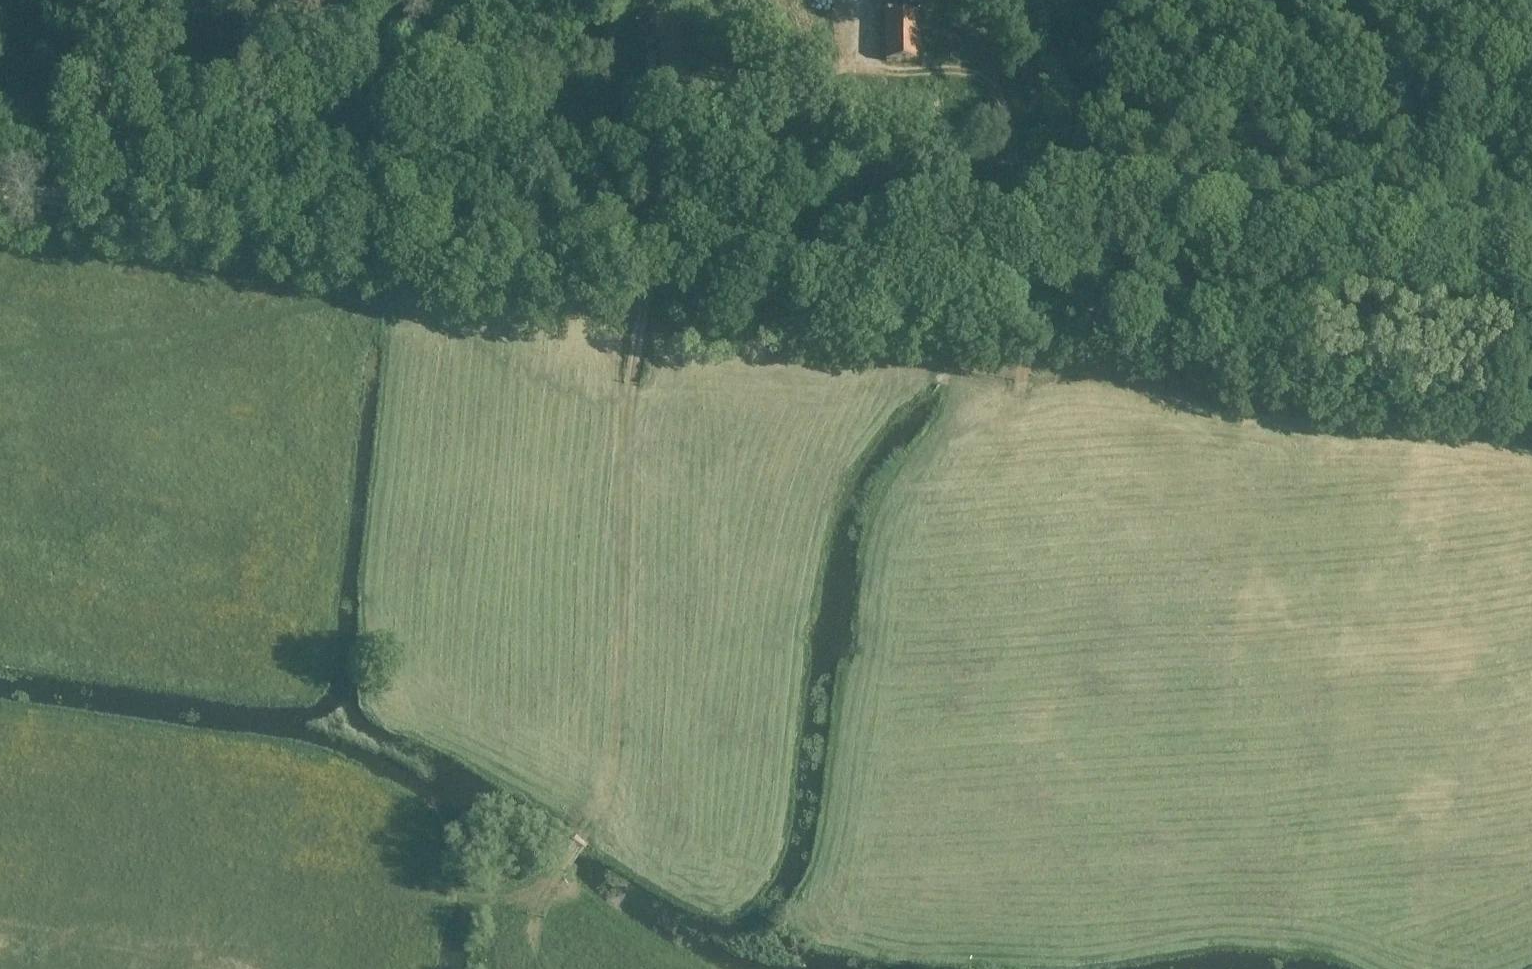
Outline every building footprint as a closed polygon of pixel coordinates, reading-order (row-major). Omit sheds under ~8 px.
[(919,13),(886,13),(887,61),(920,60),(919,19),(919,13)]
